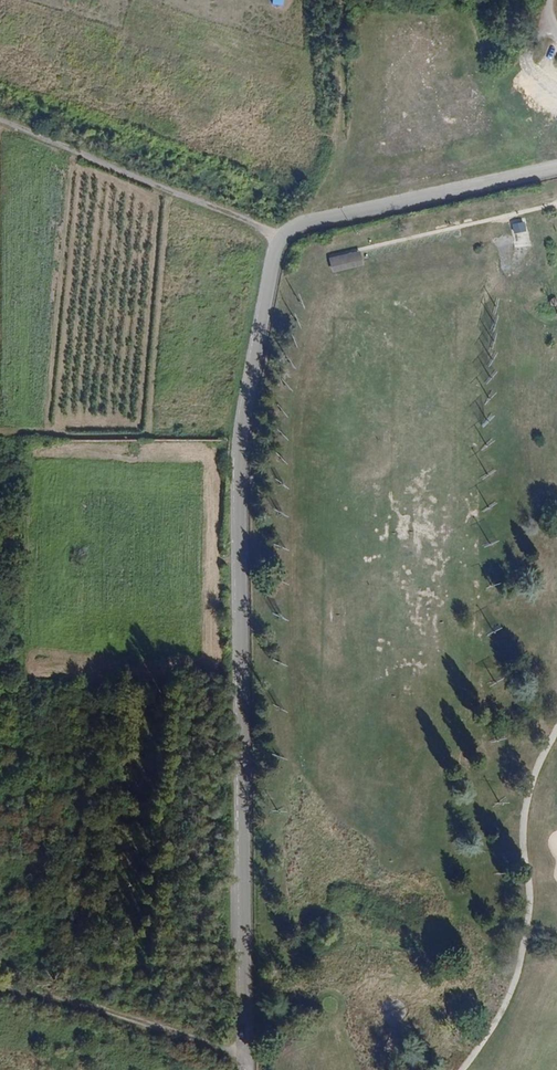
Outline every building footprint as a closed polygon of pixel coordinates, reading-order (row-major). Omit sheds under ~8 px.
[(524,217),(510,221),(518,247),(532,243),(524,217)] [(333,272),(365,264),(361,249),(330,257),(333,272)]
